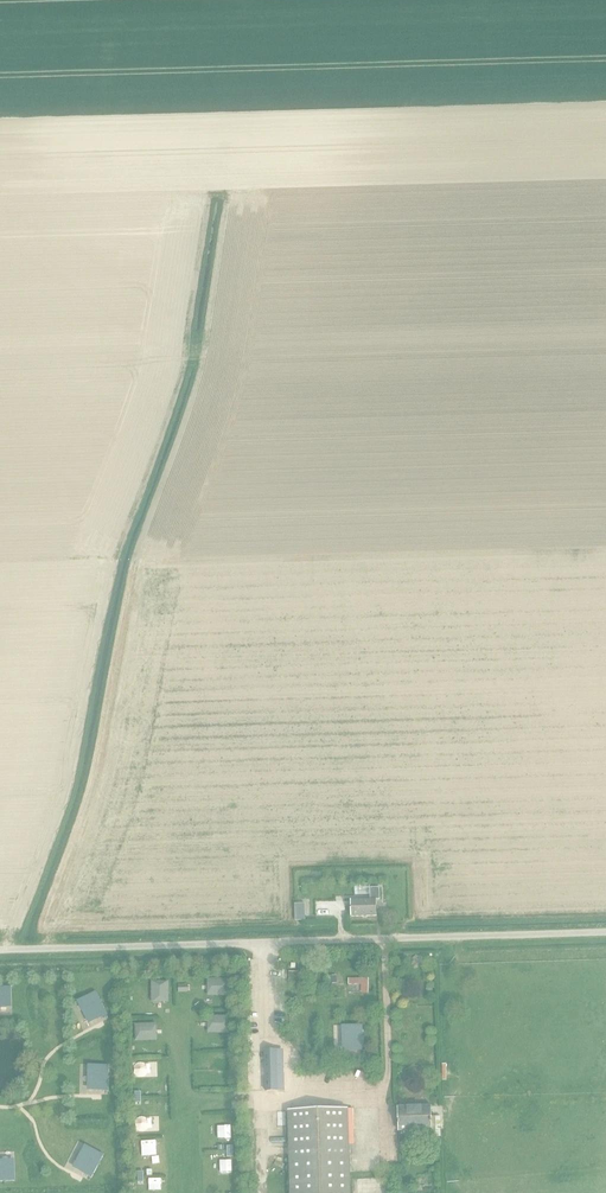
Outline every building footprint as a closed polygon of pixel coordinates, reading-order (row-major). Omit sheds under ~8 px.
[(377,916),(377,900),(380,900),(380,888),(370,889),(371,900),(351,900),(352,917),(377,916)] [(304,902),(294,903),(294,920),(304,920),(304,902)] [(336,975),(327,976),(327,984),(336,983),(336,981),(340,981),(340,976),(336,976),(336,975)] [(0,985),(0,1005),(9,1005),(8,997),(11,997),(10,985),(0,985)] [(86,997),(79,1001),(88,1019),(95,1016),(96,1018),(107,1012),(96,990),(85,995),(86,997)] [(354,1029),(345,1029),(345,1049),(355,1049),(355,1050),(363,1050),(362,1024),(362,1025),(354,1025),(354,1029)] [(261,1075),(265,1075),(266,1090),(277,1090),(276,1051),(265,1051),(265,1067),(261,1067),(261,1075)] [(96,1066),(88,1066),(88,1087),(96,1087),(96,1089),(107,1090),(108,1090),(108,1064),(96,1064),(96,1066)] [(440,1116),(430,1116),(430,1106),(398,1107),(399,1131),(435,1129),(435,1137),(441,1136),(440,1116)] [(347,1109),(288,1110),(291,1192),(350,1192),(347,1109)] [(84,1147),(75,1165),(82,1169),(81,1171),(91,1176),(103,1154),(92,1148),(91,1150),(84,1147)] [(14,1180),(14,1167),(12,1167),(11,1160),(0,1160),(0,1180),(14,1180)]
